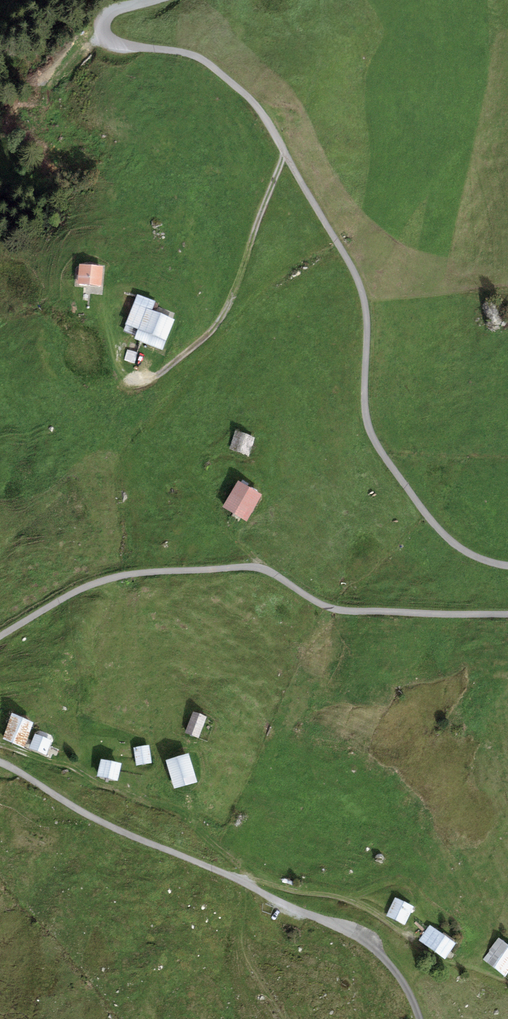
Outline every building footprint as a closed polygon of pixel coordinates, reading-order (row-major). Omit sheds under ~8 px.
[(107,273),(82,270),(79,289),(104,292),(107,273)] [(157,306),(140,299),(128,330),(141,335),(138,343),(167,355),(179,324),(154,314),(157,306)] [(129,354),(127,363),(136,365),(139,356),(129,354)] [(256,441),(237,434),(231,451),(250,458),(256,441)] [(265,501),(241,486),(226,510),(250,525),(265,501)] [(209,722),(195,716),(186,735),(200,742),(209,722)] [(35,726),(14,717),(3,743),(25,752),(35,726)] [(54,744),(38,738),(32,752),(48,759),(54,744)] [(150,750),(135,752),(137,768),(151,767),(150,750)] [(191,759),(168,765),(175,792),(199,786),(191,759)] [(122,767),(103,764),(100,781),(119,784),(122,767)] [(415,911),(396,902),(387,919),(406,928),(415,911)] [(459,948),(431,929),(421,943),(448,962),(459,948)] [(502,942),(486,962),(507,979),(507,977),(507,947),(502,942)]
